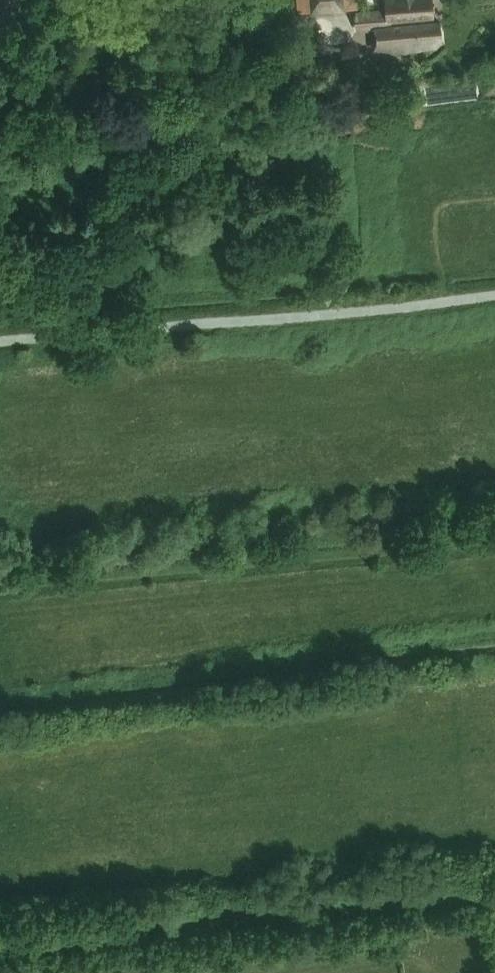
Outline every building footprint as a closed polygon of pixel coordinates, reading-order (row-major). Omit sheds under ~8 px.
[(344,9),(344,0),(312,0),(312,11),(344,9)] [(371,27),(373,51),(393,49),(393,50),(420,48),(420,47),(436,45),(436,40),(442,39),(440,22),(434,22),(432,0),(385,0),(386,12),(357,14),(358,29),(371,27)]
